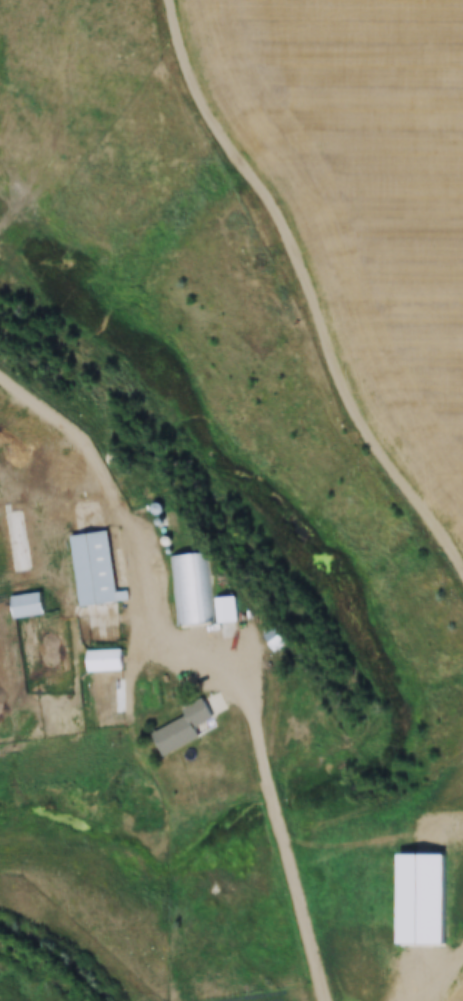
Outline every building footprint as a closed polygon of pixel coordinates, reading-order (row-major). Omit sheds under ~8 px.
[(71,534),(80,607),(130,601),(121,528),(71,534)] [(169,555),(175,626),(213,622),(206,552),(169,555)] [(12,595),(14,618),(44,615),(42,592),(12,595)] [(218,597),(219,622),(238,622),(237,597),(218,597)] [(285,644),(276,629),(265,636),(274,651),(285,644)] [(88,651),(88,670),(98,670),(98,678),(123,678),(123,651),(88,651)] [(154,732),(165,755),(202,738),(197,727),(208,722),(209,726),(216,723),(205,698),(182,708),(186,717),(154,732)] [(380,963),(380,871),(424,871),(424,963),(380,963)]
